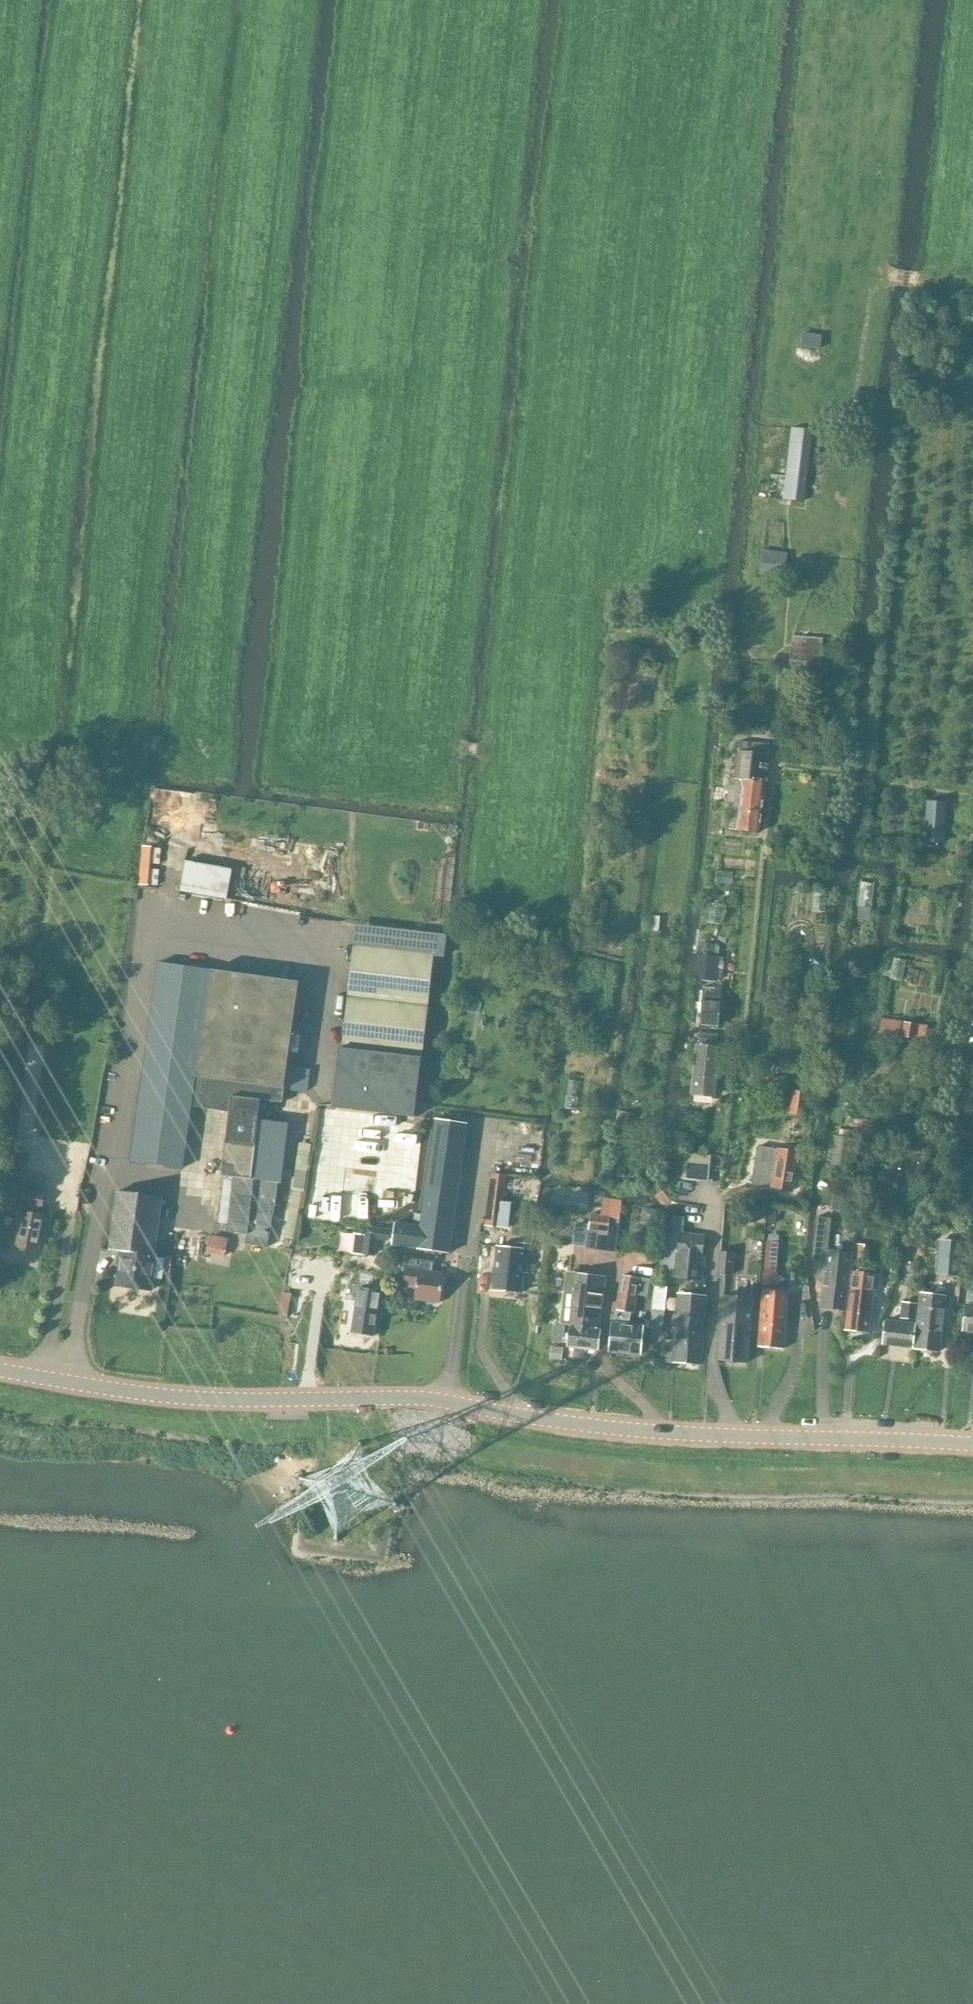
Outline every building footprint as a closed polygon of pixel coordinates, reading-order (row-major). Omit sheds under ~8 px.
[(802,346),(821,349),(823,335),(804,333),(802,346)] [(802,502),(811,430),(792,428),(784,500),(802,502)] [(784,578),(788,553),(763,549),(759,575),(784,578)] [(792,636),(790,663),(788,679),(819,682),(819,672),(829,673),(831,656),(822,655),(823,638),(792,636)] [(768,745),(738,741),(734,778),(729,778),(727,802),(731,803),(728,829),(758,833),(768,745)] [(927,802),(924,842),(940,843),(941,822),(945,822),(947,803),(927,802)] [(288,844),(283,908),(312,910),(318,846),(288,844)] [(226,899),(232,869),(186,861),(180,891),(226,899)] [(336,1087),(333,1109),(414,1118),(421,1057),(432,954),(434,936),(359,928),(357,946),(355,945),(343,1048),(340,1048),(336,1087)] [(696,954),(693,980),(696,980),(716,982),(717,969),(719,957),(699,955),(696,954)] [(157,964),(130,1162),(183,1169),(191,1107),(229,1112),(221,1176),(224,1176),(218,1223),(227,1224),(227,1232),(247,1234),(245,1244),(267,1248),(269,1234),(274,1235),(276,1228),(271,1227),(275,1203),(283,1146),(255,1143),(261,1100),(281,1103),(283,1091),(301,1094),(306,1090),(309,1072),(286,1069),(298,982),(211,970),(196,1077),(193,1077),(208,972),(157,964)] [(717,1026),(719,1003),(721,984),(715,984),(715,988),(703,987),(700,1024),(717,1026)] [(965,1047),(972,1047),(972,1016),(968,1015),(965,1047)] [(698,1047),(694,1094),(712,1095),(713,1080),(721,1081),(722,1069),(721,1069),(723,1051),(716,1051),(716,1049),(717,1040),(717,1033),(700,1031),(699,1039),(698,1047)] [(801,1078),(809,1079),(812,1057),(804,1056),(801,1078)] [(744,1080),(752,1081),(753,1071),(745,1070),(744,1080)] [(769,1077),(767,1095),(784,1097),(786,1079),(769,1077)] [(802,1116),(806,1093),(793,1091),(790,1114),(802,1116)] [(395,1223),(392,1245),(449,1253),(467,1124),(435,1120),(422,1215),(415,1214),(413,1226),(395,1223)] [(751,1184),(771,1187),(791,1191),(795,1166),(801,1167),(803,1153),(777,1149),(757,1146),(751,1184)] [(682,1179),(709,1183),(712,1157),(685,1154),(682,1179)] [(499,1228),(506,1179),(506,1177),(492,1175),(486,1226),(499,1228)] [(373,1198),(376,1184),(345,1179),(343,1193),(373,1198)] [(6,1183),(2,1209),(14,1211),(19,1186),(6,1183)] [(24,1204),(16,1246),(38,1250),(44,1217),(46,1208),(42,1208),(44,1194),(31,1191),(32,1187),(27,1186),(26,1190),(24,1190),(22,1204),(24,1204)] [(758,1206),(760,1196),(761,1191),(737,1187),(735,1202),(758,1206)] [(110,1250),(120,1252),(116,1286),(151,1291),(157,1256),(154,1256),(155,1255),(160,1210),(161,1197),(118,1192),(110,1250)] [(592,1205),(614,1207),(616,1198),(604,1196),(604,1194),(594,1193),(592,1205)] [(747,1207),(744,1222),(755,1224),(758,1209),(747,1207)] [(168,1217),(168,1211),(169,1210),(161,1209),(161,1217),(168,1217)] [(768,1223),(775,1224),(776,1212),(769,1211),(768,1223)] [(589,1229),(586,1248),(595,1249),(598,1231),(608,1232),(610,1217),(591,1214),(589,1229)] [(816,1218),(811,1262),(813,1271),(825,1272),(820,1307),(845,1310),(850,1270),(851,1271),(852,1266),(853,1254),(852,1254),(851,1254),(826,1250),(830,1220),(816,1218)] [(350,1256),(363,1257),(374,1259),(377,1243),(390,1245),(392,1231),(365,1227),(364,1237),(353,1236),(350,1256)] [(661,1250),(659,1270),(661,1270),(668,1271),(673,1272),(673,1277),(701,1280),(703,1256),(701,1256),(704,1236),(680,1234),(667,1232),(664,1232),(661,1250)] [(212,1237),(209,1252),(225,1255),(228,1240),(212,1237)] [(766,1241),(764,1271),(767,1271),(767,1274),(776,1275),(778,1242),(766,1241)] [(961,1274),(963,1244),(939,1242),(937,1273),(961,1274)] [(492,1290),(521,1293),(523,1267),(528,1267),(531,1245),(517,1244),(517,1249),(496,1247),(492,1290)] [(853,1254),(852,1266),(862,1267),(864,1245),(854,1244),(853,1254)] [(551,1261),(569,1264),(570,1254),(553,1251),(551,1261)] [(733,1254),(725,1253),(719,1253),(717,1273),(731,1274),(733,1254)] [(407,1258),(403,1285),(416,1287),(414,1299),(439,1303),(443,1274),(431,1272),(432,1261),(420,1260),(407,1258)] [(868,1333),(875,1275),(853,1272),(846,1330),(868,1333)] [(578,1273),(572,1327),(598,1330),(605,1276),(578,1273)] [(612,1323),(609,1351),(640,1355),(642,1326),(629,1325),(631,1313),(632,1313),(639,1279),(623,1276),(616,1310),(614,1324),(612,1323)] [(373,1336),(379,1292),(359,1289),(352,1332),(373,1336)] [(762,1290),(758,1348),(782,1350),(787,1292),(783,1292),(771,1291),(762,1290)] [(939,1352),(945,1297),(925,1295),(926,1291),(921,1290),(914,1349),(920,1350),(922,1353),(930,1354),(933,1351),(939,1352)] [(666,1341),(665,1361),(674,1362),(698,1364),(704,1298),(679,1296),(675,1341),(666,1341)] [(723,1297),(717,1361),(747,1363),(750,1326),(755,1326),(757,1302),(751,1301),(752,1299),(723,1297)] [(915,1321),(917,1304),(902,1302),(900,1319),(915,1321)] [(278,1316),(288,1317),(290,1305),(280,1303),(278,1316)] [(966,1306),(963,1332),(972,1333),(972,1307),(966,1306)] [(652,1310),(648,1345),(660,1346),(664,1312),(652,1310)] [(912,1349),(915,1325),(886,1321),(883,1345),(912,1349)] [(570,1327),(568,1347),(597,1350),(599,1330),(598,1330),(572,1327),(570,1327)]
